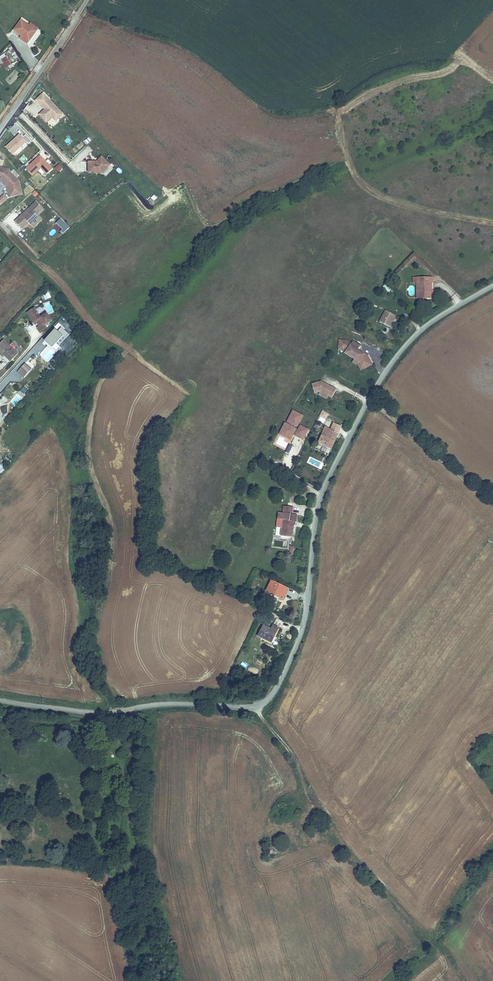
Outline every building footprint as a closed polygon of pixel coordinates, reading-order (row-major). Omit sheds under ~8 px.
[(29,41),(36,31),(30,26),(22,20),(14,30),(22,36),(29,41)] [(7,70),(13,66),(6,56),(1,59),(7,70)] [(44,92),(35,101),(42,108),(51,99),(44,92)] [(55,103),(51,99),(42,108),(46,112),(55,103)] [(55,103),(46,112),(40,119),(49,127),(53,123),(60,130),(71,119),(55,103)] [(13,154),(27,142),(20,133),(5,146),(13,154)] [(112,163),(104,154),(99,158),(101,159),(99,161),(98,160),(87,160),(87,173),(102,173),(112,163)] [(51,166),(55,163),(47,155),(43,158),(40,155),(23,171),(32,181),(49,164),(51,166)] [(59,171),(63,167),(59,163),(55,167),(59,171)] [(9,187),(11,196),(22,193),(18,181),(7,170),(0,168),(0,179),(1,179),(9,187)] [(0,179),(0,181),(7,188),(10,197),(11,196),(9,187),(1,179),(0,179)] [(0,196),(0,204),(8,197),(4,193),(0,196)] [(32,208),(24,216),(23,215),(16,222),(24,229),(30,222),(32,224),(40,216),(38,214),(44,208),(36,201),(30,207),(32,208)] [(42,219),(40,216),(32,224),(34,227),(42,219)] [(64,232),(69,227),(60,218),(55,224),(64,232)] [(432,282),(434,282),(434,276),(417,276),(417,283),(421,283),(421,297),(428,297),(428,298),(432,298),(432,282)] [(389,292),(392,290),(386,283),(383,286),(389,292)] [(34,321),(37,320),(38,321),(40,325),(38,326),(41,330),(47,326),(46,324),(52,319),(48,312),(41,317),(35,307),(28,311),(34,321)] [(395,315),(387,308),(379,318),(387,325),(395,315)] [(59,330),(55,327),(44,341),(53,347),(55,344),(58,346),(69,332),(61,326),(59,330)] [(1,353),(3,351),(6,354),(12,359),(19,352),(4,338),(0,343),(0,351),(1,353)] [(361,369),(371,364),(366,354),(363,352),(363,353),(356,349),(359,345),(351,340),(350,343),(345,340),(338,339),(337,347),(342,348),(345,350),(343,352),(357,361),(361,369)] [(32,368),(26,362),(19,370),(25,376),(32,368)] [(337,389),(325,383),(325,384),(322,382),(322,381),(312,384),(315,393),(321,391),(329,395),(332,397),(337,389)] [(24,385),(16,394),(22,398),(29,389),(24,385)] [(295,434),(302,437),(307,429),(297,424),(302,413),(293,408),(285,420),(286,420),(283,424),(288,427),(287,429),(292,432),(292,431),(295,432),(295,434)] [(322,409),(319,416),(326,419),(329,413),(322,409)] [(330,421),(329,427),(338,429),(339,423),(330,421)] [(288,427),(284,425),(281,430),(290,435),(292,432),(287,429),(288,427)] [(338,429),(329,427),(325,426),(321,442),(334,445),(338,429)] [(302,519),(303,513),(297,513),(298,505),(290,504),(289,511),(284,510),(283,517),(288,517),(287,525),(282,525),(281,533),(298,535),(299,528),(297,527),(297,523),(300,524),(300,519),(302,519)] [(272,594),(287,601),(290,595),(292,596),(295,592),(276,583),(272,594)] [(271,629),(265,625),(260,635),(269,640),(272,634),(274,635),(278,627),(273,624),(271,629)] [(275,846),(270,846),(271,855),(278,855),(278,850),(275,850),(275,846)]
